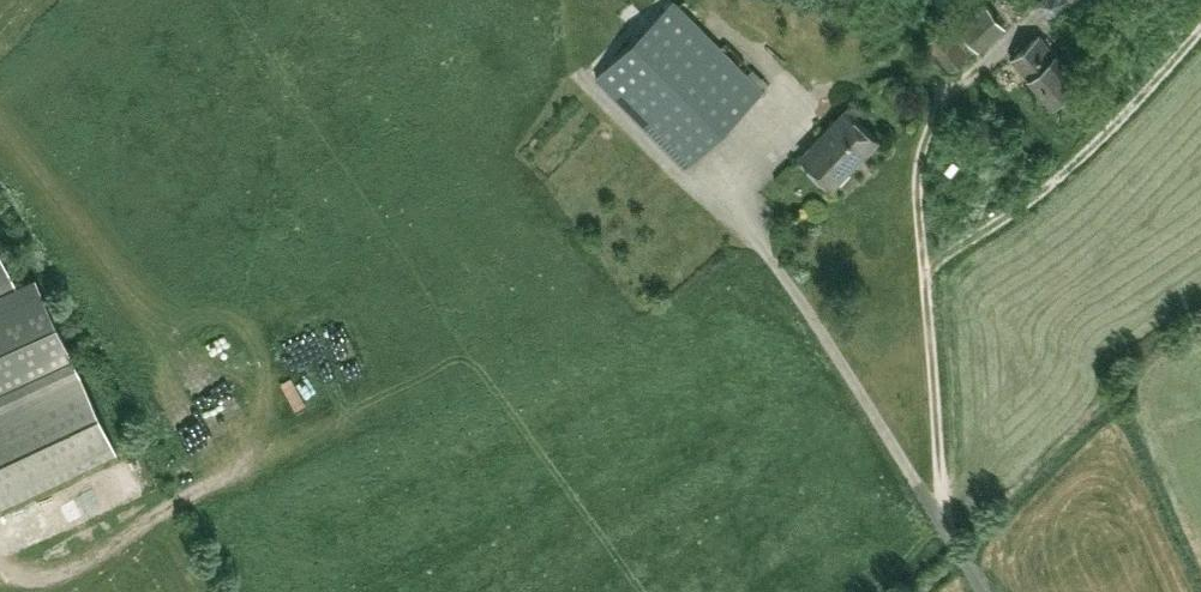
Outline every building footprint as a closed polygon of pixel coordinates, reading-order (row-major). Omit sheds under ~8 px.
[(595,77),(686,167),(762,91),(672,0),(595,77)] [(925,40),(949,68),(968,53),(961,46),(969,39),(978,49),(1004,26),(986,4),(979,10),(970,0),(957,0),(945,10),(959,27),(960,28),(952,35),(944,25),(925,40)] [(1077,79),(1039,34),(1011,58),(1049,103),(1077,79)] [(833,185),(877,139),(845,109),(801,155),(833,185)] [(951,173),(959,164),(954,159),(946,168),(951,173)] [(15,283),(0,252),(0,290),(15,283)] [(32,275),(0,290),(0,504),(114,450),(32,275)] [(295,362),(314,383),(342,357),(324,336),(295,362)] [(70,493),(49,499),(55,524),(77,518),(70,493)]
